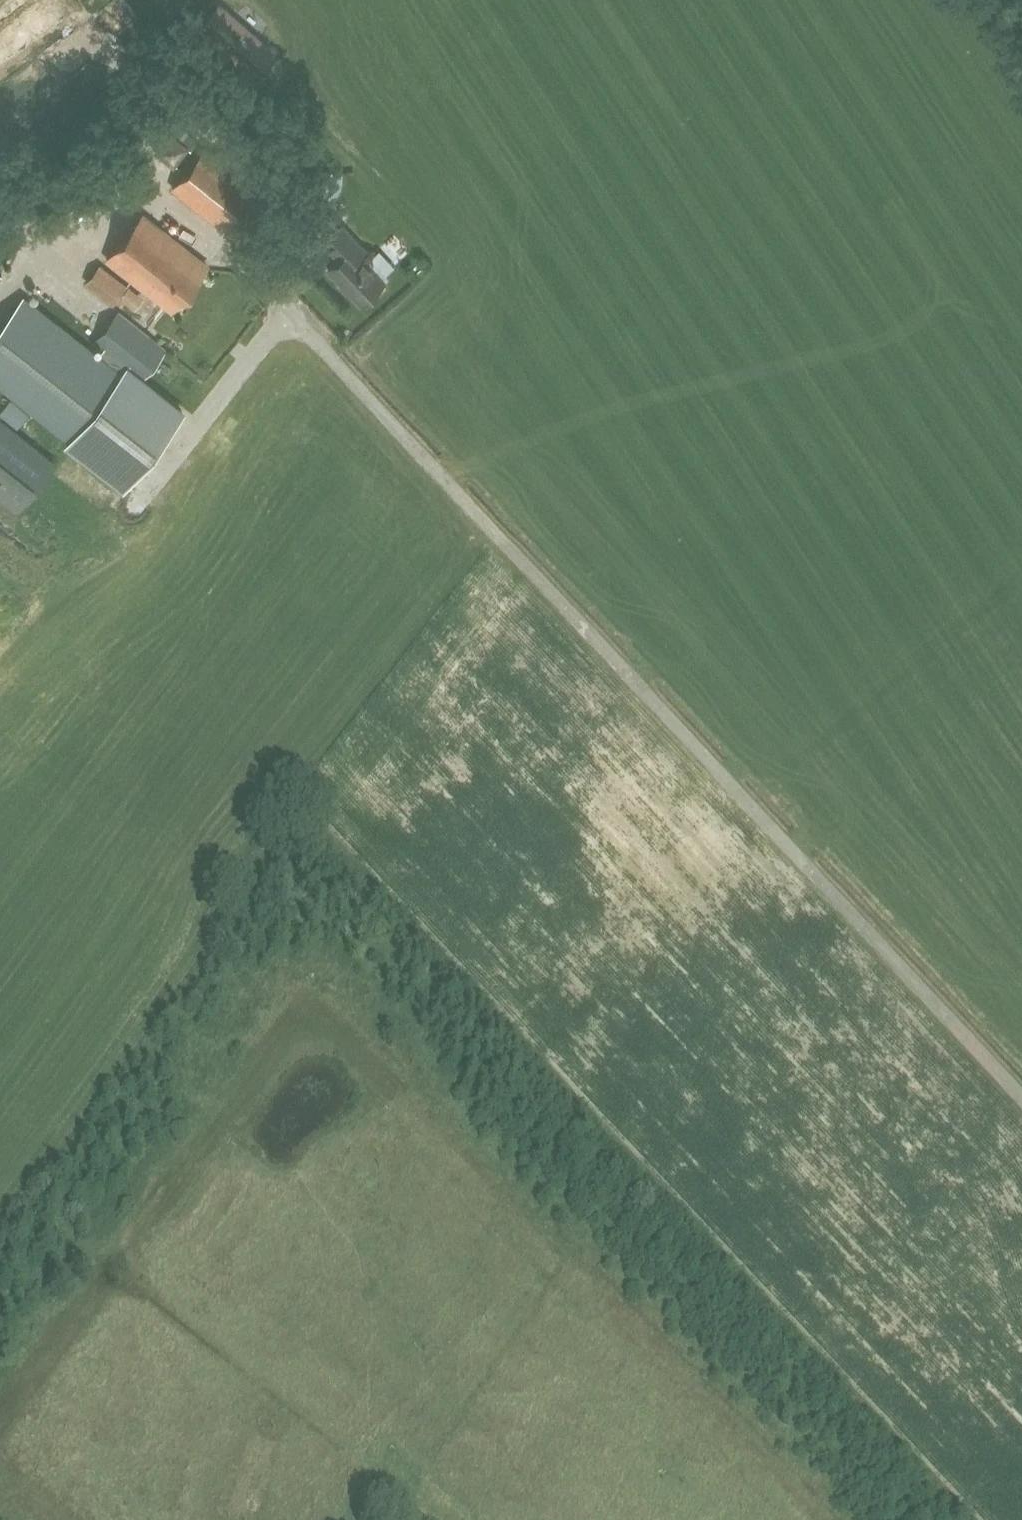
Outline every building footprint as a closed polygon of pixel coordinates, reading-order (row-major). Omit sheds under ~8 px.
[(256,55),(264,46),(265,45),(242,24),(225,9),(216,20),(209,14),(200,25),(253,73),(263,62),(256,55)] [(200,86),(183,100),(199,118),(215,104),(200,86)] [(182,167),(194,153),(162,128),(151,142),(182,167)] [(173,187),(224,228),(257,187),(207,146),(173,187)] [(318,193),(340,195),(342,171),(320,169),(318,193)] [(270,221),(286,228),(297,205),(280,198),(270,221)] [(107,258),(172,310),(207,266),(143,214),(107,258)] [(364,250),(342,226),(325,242),(339,258),(329,268),(361,303),(367,298),(370,301),(382,290),(379,287),(385,281),(359,254),(364,250)] [(11,267),(0,259),(0,281),(11,267)] [(100,264),(84,283),(113,306),(129,286),(100,264)] [(166,349),(118,312),(96,341),(106,348),(98,358),(23,299),(0,328),(0,385),(69,439),(64,445),(122,491),(185,410),(144,378),(166,349)] [(21,428),(32,413),(14,400),(3,414),(21,428)] [(57,462),(0,417),(0,500),(17,514),(57,462)]
